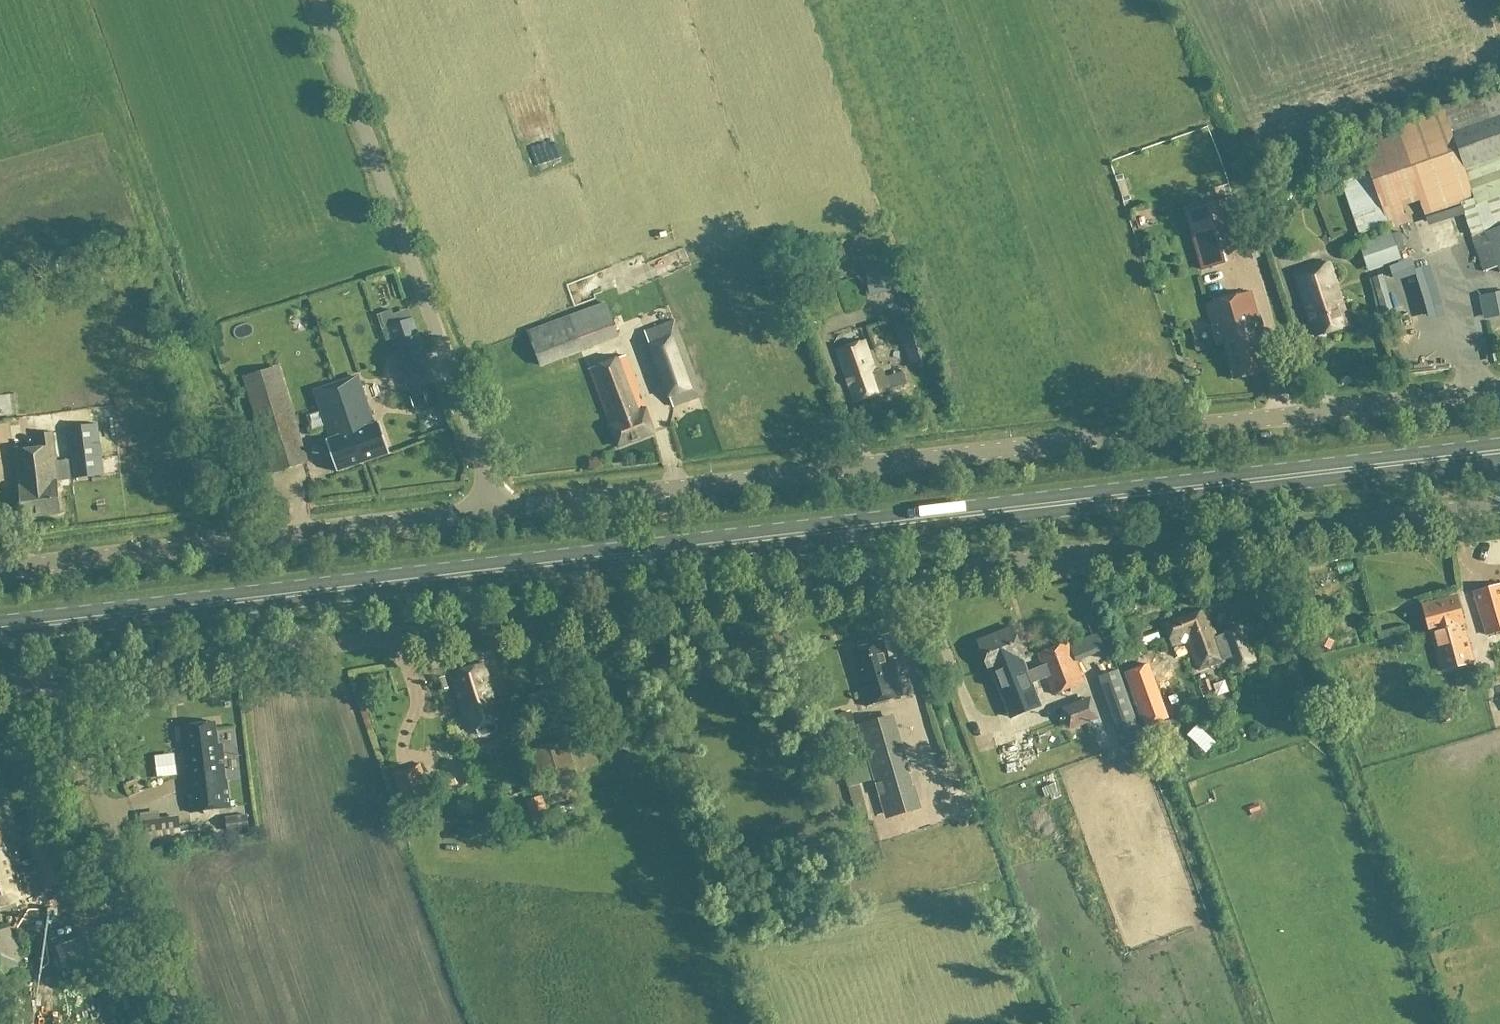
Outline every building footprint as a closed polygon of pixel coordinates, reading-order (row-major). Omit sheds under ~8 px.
[(1356,139),(1365,165),(1336,175),(1356,236),(1386,225),(1388,230),(1405,224),(1400,210),(1415,204),(1420,217),(1456,204),(1482,275),(1495,270),(1498,276),(1499,275),(1499,88),(1356,139)] [(1189,230),(1201,271),(1234,261),(1217,202),(1191,210),(1197,228),(1189,230)] [(1460,226),(1441,230),(1446,256),(1465,252),(1460,226)] [(1390,235),(1357,246),(1366,273),(1399,262),(1390,235)] [(844,257),(840,245),(827,249),(831,261),(844,257)] [(1326,264),(1292,275),(1313,338),(1346,328),(1326,264)] [(897,269),(888,271),(865,277),(869,296),(902,288),(897,269)] [(1249,293),(1203,306),(1215,349),(1222,347),(1231,381),(1263,373),(1254,338),(1262,335),(1257,317),(1255,317),(1249,293)] [(1487,294),(1488,316),(1499,315),(1499,293),(1487,294)] [(604,305),(526,334),(538,367),(616,338),(604,305)] [(410,321),(388,328),(400,364),(423,356),(410,321)] [(672,322),(643,333),(671,411),(701,400),(672,322)] [(917,322),(896,329),(909,367),(930,359),(917,322)] [(864,343),(836,352),(853,406),(887,395),(880,371),(873,373),(864,343)] [(622,357),(586,371),(617,451),(653,437),(622,357)] [(356,379),(334,386),(362,463),(376,458),(387,455),(388,455),(377,423),(376,424),(372,426),(356,379)] [(307,464),(283,386),(246,397),(270,475),(307,464)] [(362,463),(334,386),(314,393),(330,440),(326,442),(326,441),(324,441),(335,473),(336,473),(336,472),(362,463)] [(421,395),(408,400),(412,410),(425,405),(421,395)] [(95,428),(64,432),(70,482),(101,478),(95,428)] [(36,450),(11,453),(15,490),(17,489),(21,521),(57,516),(54,485),(56,485),(51,435),(34,437),(36,450)] [(1472,595),(1484,637),(1499,632),(1499,587),(1472,595)] [(1455,600),(1420,610),(1428,636),(1429,636),(1439,673),(1472,664),(1461,627),(1462,626),(1455,600)] [(1223,663),(1206,613),(1163,626),(1169,648),(1186,643),(1197,672),(1223,663)] [(1011,630),(975,643),(1001,713),(1036,700),(1011,630)] [(1088,638),(1094,656),(1104,652),(1097,635),(1088,638)] [(1328,651),(1332,643),(1321,638),(1317,645),(1328,651)] [(857,673),(853,674),(864,709),(900,698),(890,664),(887,665),(881,644),(851,653),(857,673)] [(1036,656),(1051,697),(1081,686),(1066,645),(1036,656)] [(1130,651),(1115,657),(1120,668),(1135,662),(1130,651)] [(495,729),(494,725),(500,723),(482,667),(451,677),(469,733),(474,731),(475,735),(480,738),(493,734),(495,729)] [(1151,667),(1130,673),(1149,741),(1171,734),(1151,667)] [(1115,674),(1098,680),(1121,749),(1138,743),(1115,674)] [(444,680),(435,683),(438,694),(448,691),(444,680)] [(561,688),(524,697),(533,734),(553,729),(549,713),(566,709),(561,688)] [(1077,730),(1101,722),(1095,701),(1070,710),(1077,730)] [(849,716),(826,722),(830,740),(854,734),(849,716)] [(885,719),(856,727),(881,816),(910,808),(885,719)] [(181,729),(174,730),(175,745),(183,744),(184,756),(180,756),(183,778),(187,777),(188,789),(184,789),(187,815),(227,810),(220,747),(216,748),(213,724),(181,728),(181,729)] [(564,743),(531,752),(540,784),(573,775),(564,743)] [(159,759),(162,781),(183,778),(180,756),(159,759)] [(430,804),(426,790),(418,765),(390,774),(398,799),(403,813),(430,804)] [(531,772),(516,777),(520,791),(535,786),(531,772)] [(444,790),(455,786),(451,776),(440,780),(444,790)] [(542,819),(544,825),(553,823),(551,816),(542,819)] [(244,818),(223,820),(225,834),(245,832),(244,818)] [(10,898),(11,901),(27,896),(21,875),(34,871),(31,861),(18,865),(11,844),(5,846),(0,831),(0,901),(10,898)] [(54,831),(25,841),(31,861),(34,871),(41,893),(71,883),(54,831)] [(0,926),(0,981),(16,976),(9,955),(18,952),(14,938),(5,941),(0,926)]
